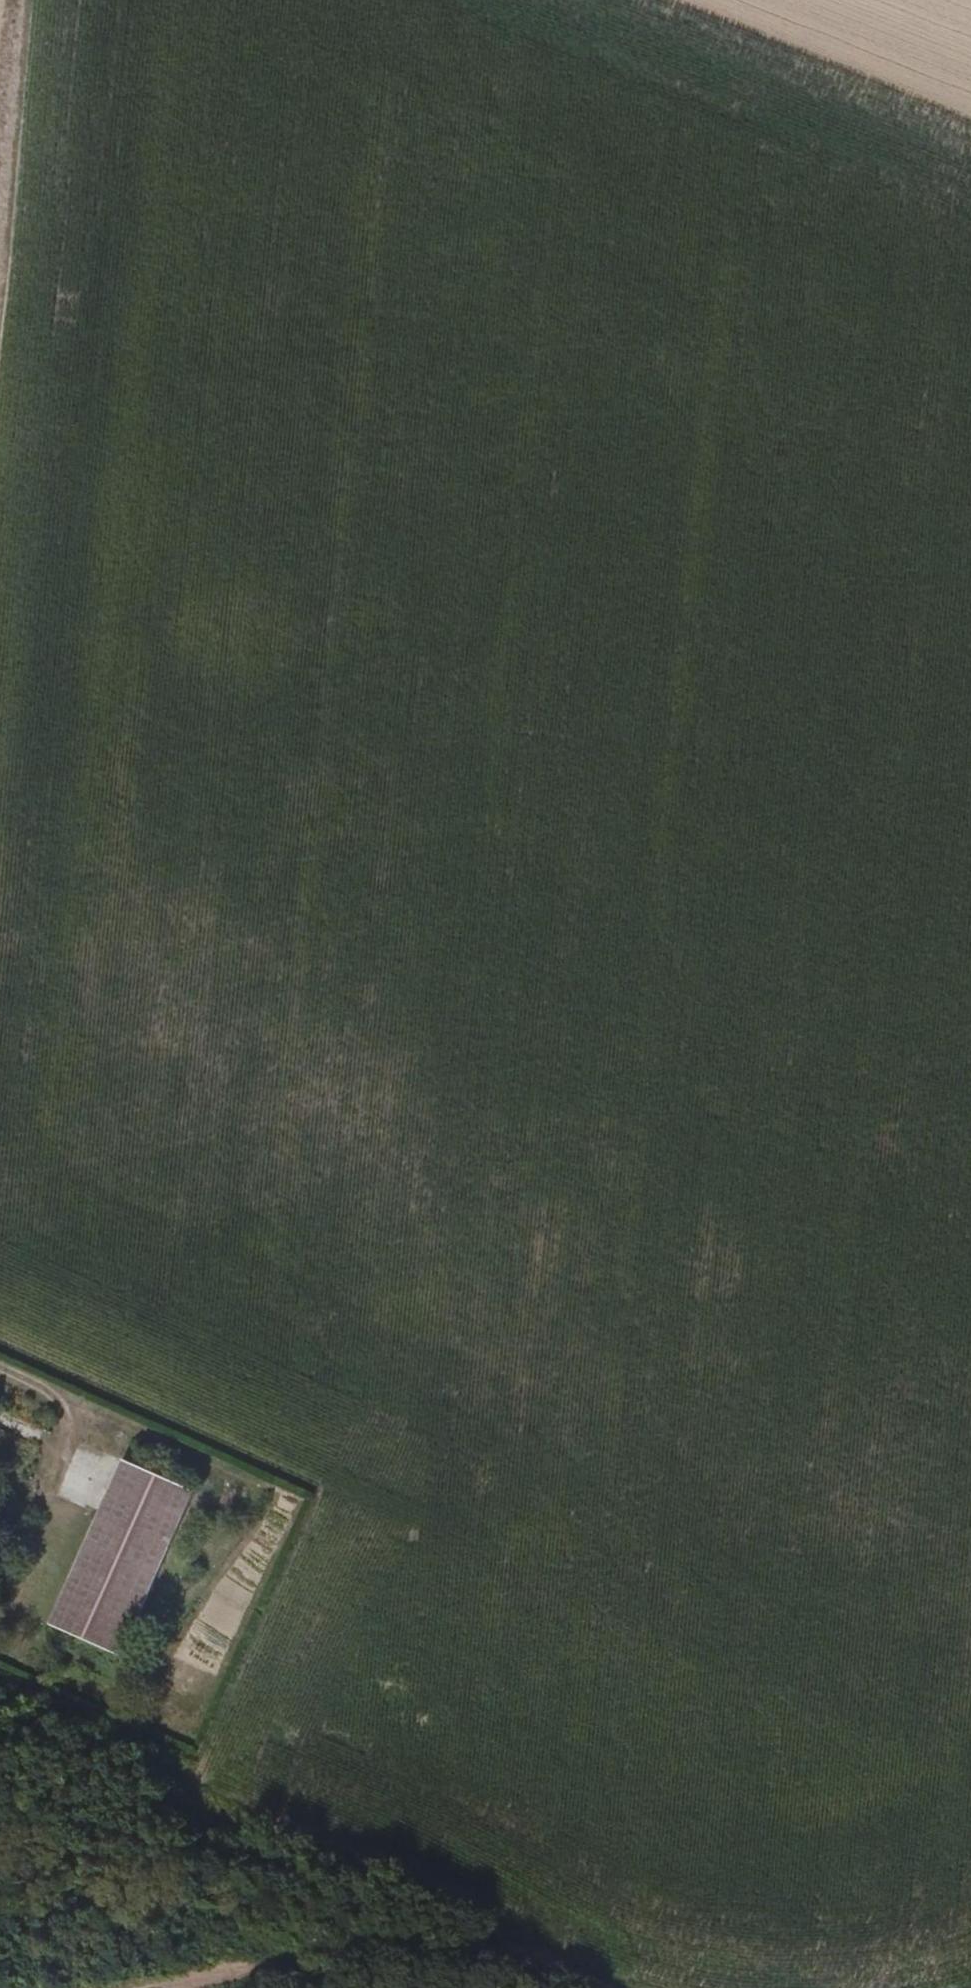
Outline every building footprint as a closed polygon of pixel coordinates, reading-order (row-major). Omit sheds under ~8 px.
[(114,1661),(190,1494),(120,1463),(45,1630),(114,1661)]
